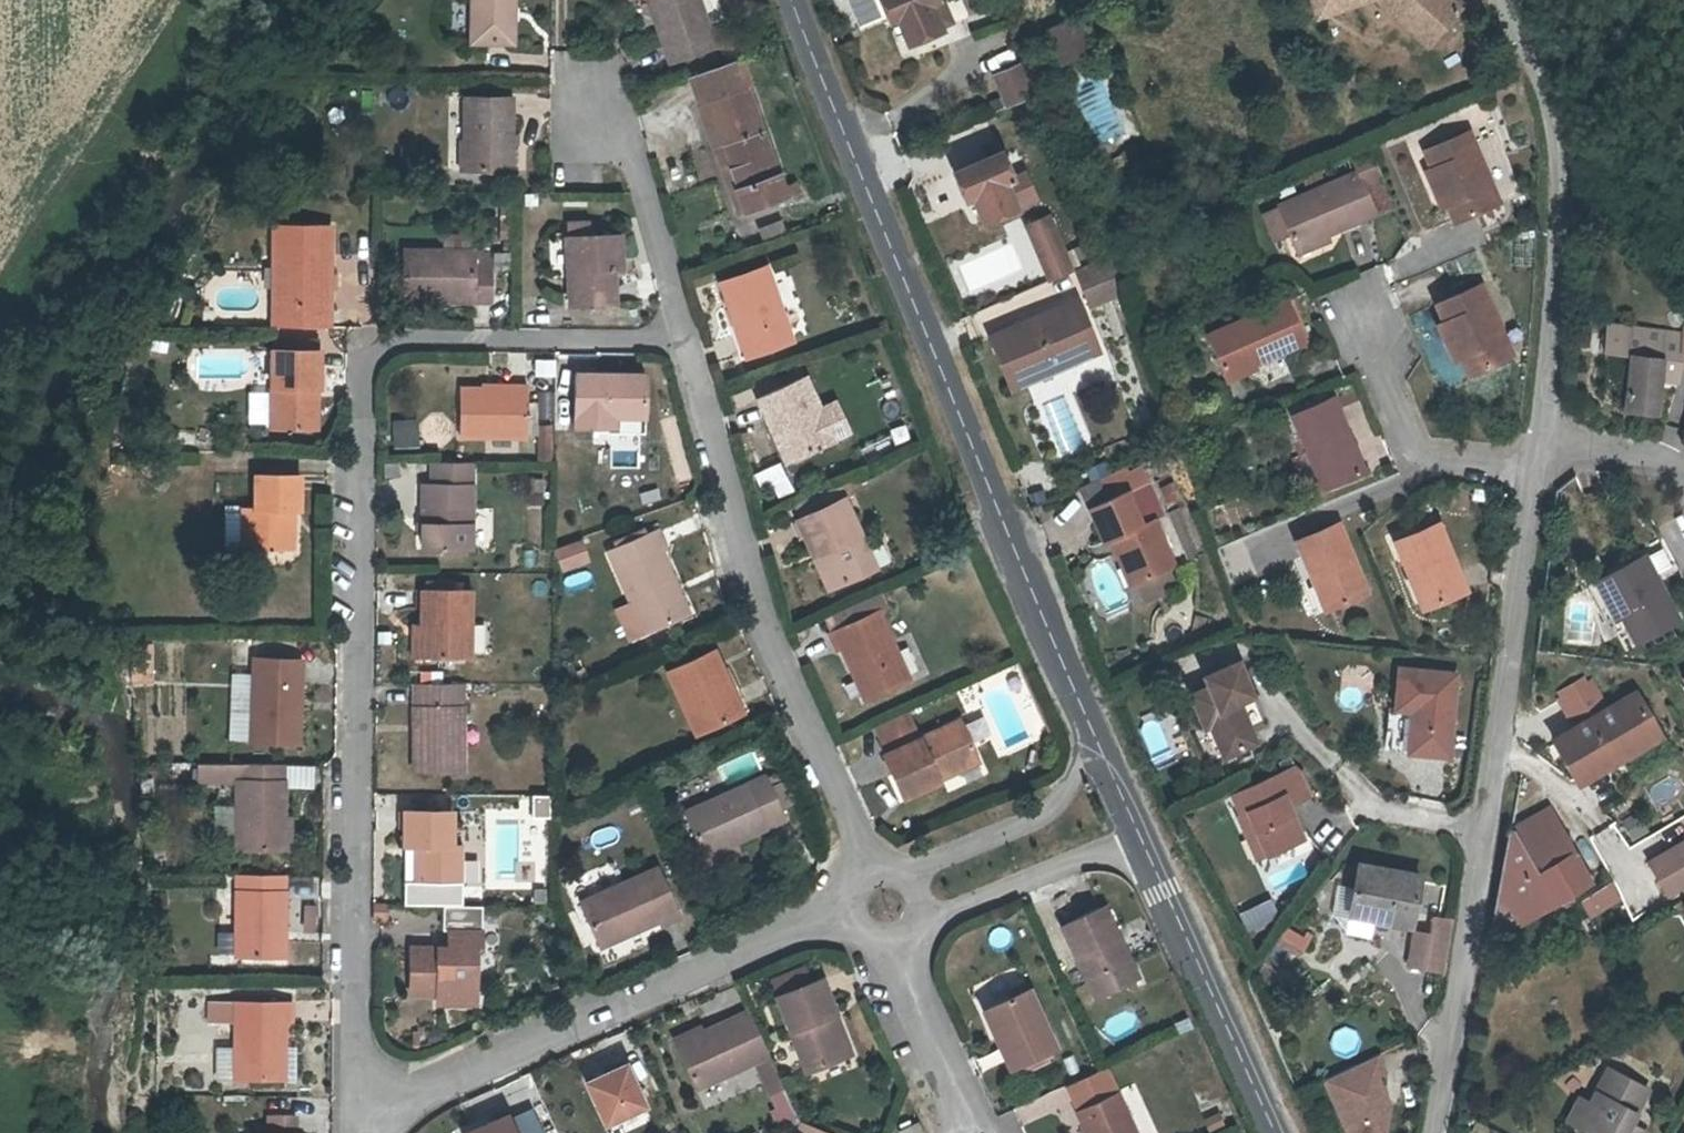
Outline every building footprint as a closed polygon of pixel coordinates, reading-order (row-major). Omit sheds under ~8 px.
[(471,39),(513,41),(514,0),(472,0),(471,39)] [(670,62),(718,46),(703,0),(649,0),(670,62)] [(877,12),(872,0),(849,0),(857,20),(877,12)] [(885,23),(893,20),(904,48),(940,34),(938,30),(948,26),(940,4),(935,6),(932,0),(877,0),(885,23)] [(1428,35),(1459,0),(1389,0),(1428,35)] [(1048,44),(1088,26),(1084,14),(1043,31),(1048,44)] [(1088,26),(1048,44),(1058,66),(1098,49),(1088,26)] [(733,94),(747,89),(752,87),(740,55),(721,62),(733,94)] [(721,62),(692,73),(704,105),(733,94),(721,62)] [(1024,101),(1032,98),(1017,63),(1009,67),(1024,101)] [(1024,101),(1009,67),(991,74),(1005,109),(1024,101)] [(733,94),(704,105),(744,215),(788,199),(747,89),(733,94)] [(465,142),(465,169),(505,169),(507,95),(458,96),(456,142),(465,142)] [(1433,167),(1447,202),(1454,218),(1499,199),(1470,130),(1425,149),(1433,167)] [(465,142),(456,142),(456,168),(465,169),(465,142)] [(689,155),(698,180),(717,174),(709,148),(689,155)] [(955,168),(964,190),(970,187),(981,215),(1018,201),(1007,173),(1014,170),(1005,148),(955,168)] [(1363,197),(1381,188),(1362,148),(1344,155),(1355,178),(1363,197)] [(1447,202),(1433,167),(1424,171),(1438,205),(1447,202)] [(1363,197),(1355,178),(1274,211),(1289,251),(1354,224),(1371,217),(1391,208),(1381,188),(1363,197)] [(1045,282),(1074,271),(1050,213),(1022,224),(1045,282)] [(616,262),(615,233),(588,234),(587,220),(566,221),(570,304),(618,301),(616,262)] [(282,307),(270,307),(270,327),(328,328),(330,227),(272,225),(271,267),(283,268),(282,307)] [(615,233),(616,262),(624,262),(622,233),(615,233)] [(473,267),(474,250),(405,247),(404,302),(489,302),(490,267),(473,267)] [(473,267),(490,267),(490,250),(474,250),(473,267)] [(743,314),(755,347),(794,334),(770,261),(724,279),(737,317),(743,314)] [(1077,275),(1077,276),(1090,309),(1123,296),(1110,263),(1101,266),(1077,275)] [(283,268),(271,267),(270,307),(282,307),(283,268)] [(1445,320),(1460,353),(1467,370),(1512,350),(1483,282),(1437,302),(1445,320)] [(1032,337),(1026,322),(989,338),(1013,395),(1028,388),(1024,381),(1081,357),(1085,365),(1101,358),(1077,300),(1052,311),(1058,326),(1032,337)] [(1306,344),(1288,300),(1205,334),(1223,378),(1306,344)] [(1058,326),(1052,311),(1026,322),(1032,337),(1058,326)] [(743,314),(737,317),(731,318),(742,352),(755,347),(743,314)] [(1460,353),(1445,320),(1437,323),(1451,356),(1460,353)] [(1683,355),(1683,331),(1610,322),(1607,350),(1633,352),(1627,407),(1658,411),(1662,379),(1681,381),(1683,365),(1683,355)] [(320,387),(320,352),(271,352),(269,429),(311,429),(311,386),(320,387)] [(532,359),(534,380),(556,378),(554,358),(532,359)] [(652,371),(578,370),(575,426),(618,427),(620,413),(650,415),(652,371)] [(835,440),(807,375),(761,395),(789,460),(835,440)] [(493,384),(463,381),(462,435),(528,436),(528,379),(493,379),(493,384)] [(1352,440),(1335,400),(1291,418),(1321,492),(1359,477),(1345,443),(1352,440)] [(392,419),(392,448),(418,448),(418,419),(392,419)] [(553,427),(540,428),(541,461),(554,460),(553,427)] [(1089,481),(1111,472),(1106,460),(1084,469),(1089,481)] [(474,551),(476,461),(435,462),(434,489),(428,487),(427,552),(474,551)] [(1097,507),(1150,485),(1144,470),(1125,478),(1123,473),(1089,487),(1097,507)] [(297,479),(253,483),(254,518),(241,519),(243,563),(294,557),(292,513),(299,512),(297,479)] [(530,480),(530,505),(544,505),(544,480),(530,480)] [(1159,487),(1166,505),(1181,499),(1174,481),(1159,487)] [(825,551),(839,586),(878,569),(849,501),(860,496),(854,483),(820,497),(825,511),(801,522),(815,555),(825,551)] [(1121,540),(1141,588),(1174,574),(1152,522),(1163,517),(1150,485),(1097,507),(1085,513),(1100,548),(1110,544),(1121,540)] [(1454,486),(1452,509),(1468,510),(1470,487),(1454,486)] [(825,511),(820,497),(795,508),(801,522),(825,511)] [(1415,570),(1428,603),(1470,586),(1444,520),(1396,538),(1410,572),(1415,570)] [(1318,570),(1331,603),(1365,590),(1338,522),(1296,539),(1309,573),(1318,570)] [(631,604),(645,634),(688,616),(659,551),(666,548),(657,529),(608,550),(631,604)] [(581,538),(553,548),(561,571),(589,561),(581,538)] [(1121,540),(1110,544),(1130,593),(1141,588),(1121,540)] [(825,551),(815,555),(830,590),(839,586),(825,551)] [(1606,581),(1627,617),(1641,640),(1681,617),(1647,557),(1606,581)] [(1318,570),(1309,573),(1323,607),(1331,603),(1318,570)] [(1415,570),(1410,572),(1403,574),(1417,608),(1428,603),(1415,570)] [(1606,581),(1591,589),(1613,625),(1627,617),(1606,581)] [(892,608),(883,588),(824,616),(834,634),(829,636),(837,653),(845,651),(866,701),(911,682),(883,612),(892,608)] [(474,592),(427,592),(426,658),(472,658),(474,592)] [(645,634),(631,604),(615,611),(628,641),(645,634)] [(153,682),(152,645),(129,645),(130,682),(153,682)] [(744,714),(716,648),(670,667),(698,733),(744,714)] [(301,747),(300,662),(253,660),(253,746),(301,747)] [(1188,691),(1202,723),(1209,720),(1223,753),(1258,739),(1243,703),(1237,705),(1234,698),(1252,691),(1239,660),(1203,674),(1207,683),(1188,691)] [(1400,709),(1396,749),(1438,756),(1448,672),(1389,666),(1385,707),(1400,709)] [(464,681),(416,681),(414,769),(463,771),(464,681)] [(1639,695),(1558,741),(1582,782),(1663,736),(1639,695)] [(1400,709),(1385,707),(1375,706),(1371,747),(1396,749),(1400,709)] [(912,710),(873,728),(886,757),(925,739),(912,710)] [(982,758),(965,721),(925,739),(886,757),(884,758),(904,802),(944,784),(941,777),(982,758)] [(1143,729),(1148,757),(1166,753),(1161,725),(1143,729)] [(781,782),(792,808),(812,771),(802,746),(781,782)] [(283,852),(286,765),(196,764),(196,782),(237,781),(235,851),(283,852)] [(1248,809),(1266,853),(1300,839),(1287,805),(1309,795),(1300,772),(1289,769),(1232,791),(1239,813),(1248,809)] [(792,808),(781,782),(777,773),(690,810),(710,855),(796,817),(792,808)] [(532,797),(533,816),(549,816),(549,797),(532,797)] [(402,844),(406,844),(417,845),(416,879),(424,879),(424,903),(446,904),(461,904),(461,878),(464,878),(464,847),(464,843),(453,843),(453,808),(403,805),(402,844)] [(1248,809),(1239,813),(1235,814),(1253,858),(1266,853),(1248,809)] [(1525,850),(1564,831),(1554,809),(1514,827),(1525,850)] [(1637,812),(1624,819),(1634,837),(1648,829),(1637,812)] [(1492,939),(1492,938),(1592,884),(1564,831),(1525,850),(1514,827),(1513,827),(1511,828),(1492,939)] [(1670,872),(1679,887),(1683,884),(1683,842),(1649,861),(1650,863),(1659,878),(1670,872)] [(417,845),(406,844),(405,878),(416,879),(417,845)] [(477,881),(477,849),(465,849),(464,881),(477,881)] [(1420,879),(1360,866),(1350,911),(1409,924),(1420,879)] [(682,913),(664,869),(583,903),(601,947),(682,913)] [(1670,872),(1659,878),(1667,893),(1679,887),(1670,872)] [(284,958),(285,876),(236,876),(235,957),(284,958)] [(551,907),(551,882),(532,882),(532,907),(551,907)] [(1613,883),(1598,892),(1607,909),(1622,900),(1613,883)] [(1581,903),(1589,919),(1607,909),(1598,892),(1581,903)] [(389,902),(376,902),(376,917),(389,917),(389,902)] [(451,930),(485,931),(486,905),(461,904),(446,904),(445,930),(451,930)] [(318,928),(318,906),(303,906),(303,927),(318,928)] [(1137,982),(1104,907),(1063,926),(1096,999),(1137,982)] [(1429,944),(1425,969),(1443,971),(1451,919),(1433,916),(1431,933),(1414,930),(1413,942),(1429,944)] [(1275,946),(1299,959),(1309,940),(1285,927),(1275,946)] [(445,996),(476,998),(480,954),(484,955),(485,931),(451,930),(450,951),(416,950),(413,995),(445,996)] [(1429,944),(1413,942),(1409,966),(1425,969),(1429,944)] [(825,1012),(833,1008),(819,974),(772,993),(804,1069),(842,1052),(825,1012)] [(986,1007),(1000,1035),(993,1037),(1008,1069),(1055,1048),(1029,988),(986,1007)] [(476,998),(445,996),(444,1009),(476,1011),(476,998)] [(215,1000),(214,1019),(240,1018),(239,1050),(239,1078),(288,1077),(288,1046),(288,1020),(295,1021),(295,1000),(240,1000),(215,1000)] [(825,1012),(842,1052),(850,1048),(833,1008),(825,1012)] [(766,1055),(746,1010),(674,1042),(694,1088),(753,1062),(766,1055)] [(288,1046),(288,1077),(300,1077),(299,1045),(288,1046)] [(239,1078),(239,1050),(216,1049),(216,1077),(239,1078)] [(756,1069),(770,1064),(766,1055),(753,1062),(756,1069)] [(1377,1055),(1323,1080),(1347,1132),(1384,1132),(1390,1104),(1377,1075),(1385,1071),(1377,1055)] [(613,1068),(615,1072),(591,1083),(609,1125),(650,1107),(630,1061),(613,1068)] [(782,1087),(770,1064),(756,1069),(767,1094),(782,1087)] [(1068,1083),(1079,1108),(1077,1108),(1088,1132),(1136,1132),(1107,1066),(1101,1068),(1068,1083)] [(1580,1126),(1594,1132),(1647,1132),(1631,1125),(1650,1090),(1610,1069),(1591,1105),(1580,1126)] [(1580,1126),(1591,1105),(1579,1098),(1568,1119),(1580,1126)] [(300,1114),(272,1114),(271,1125),(271,1132),(300,1132),(300,1114)] [(470,1132),(515,1132),(507,1116),(470,1132)] [(918,1122),(900,1130),(902,1132),(923,1132),(918,1122)] [(271,1125),(263,1124),(262,1132),(271,1132),(271,1125)] [(800,1125),(797,1132),(820,1132),(800,1125)]
